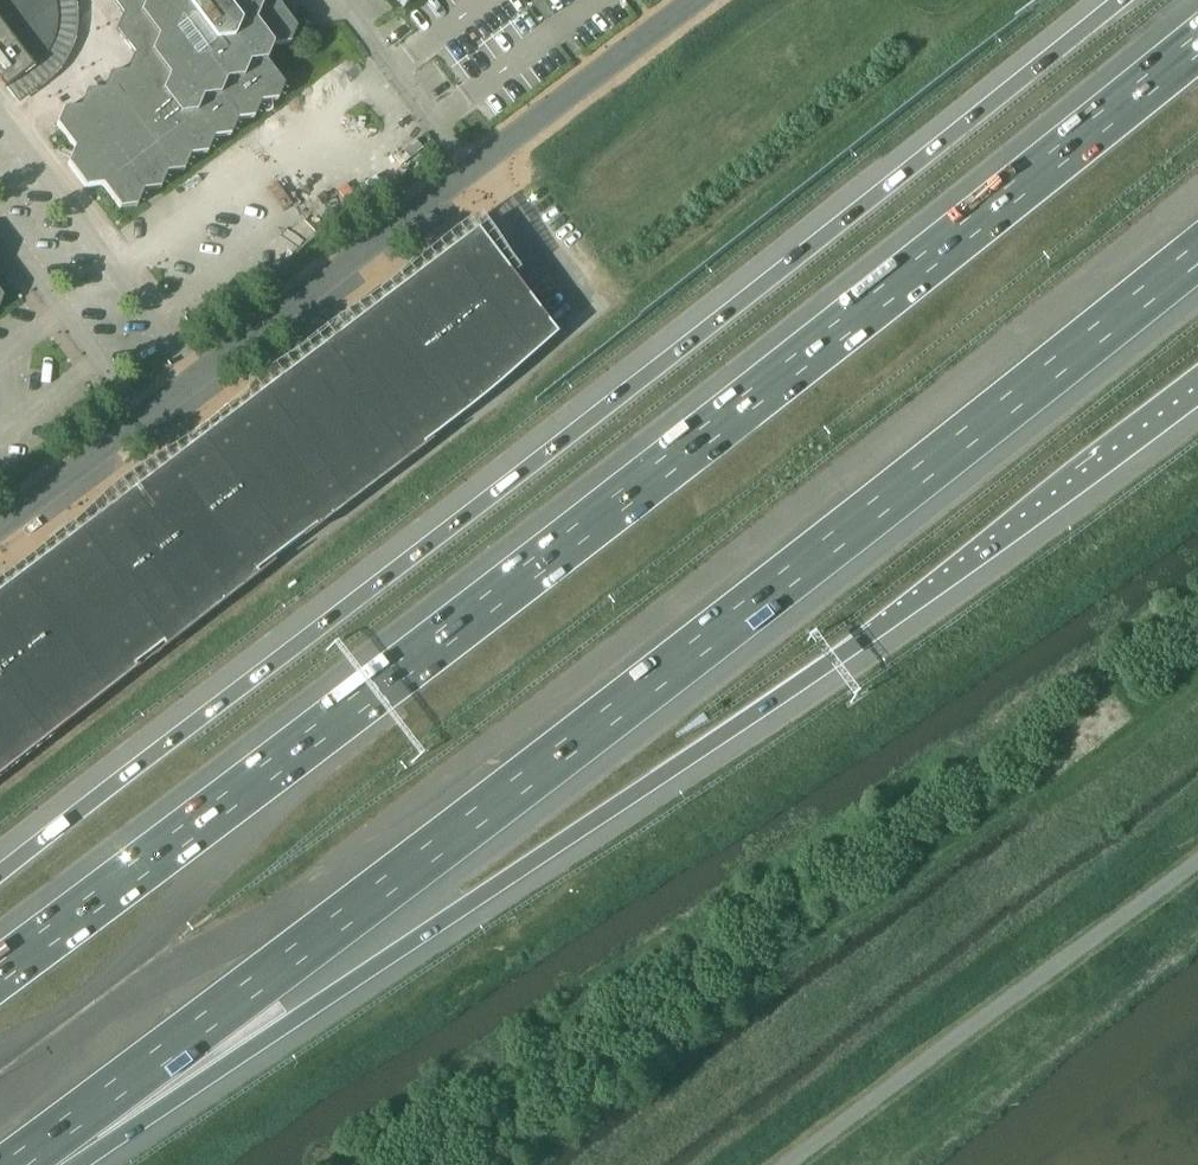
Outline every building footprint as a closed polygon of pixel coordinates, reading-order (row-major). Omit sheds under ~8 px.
[(1,82),(15,101),(42,81),(47,76),(52,70),(57,64),(61,58),(64,51),(67,44),(69,37),(71,30),(71,22),(72,15),(71,8),(70,0),(0,0),(0,83),(1,82)] [(123,17),(140,15),(157,39),(150,54),(133,56),(127,72),(110,74),(104,90),(87,92),(80,107),(63,110),(57,126),(74,149),(68,165),(85,188),(102,186),(120,210),(137,207),(144,192),(160,190),(167,174),(184,172),(191,156),(208,154),(215,138),(231,137),(238,121),(255,119),(261,103),(278,101),(285,86),(267,62),(274,46),(291,44),(298,29),(280,5),(282,0),(110,0),(123,17)] [(405,8),(415,0),(398,0),(405,8)] [(138,669),(136,666),(163,644),(166,648),(260,575),(257,572),(440,433),(460,418),(480,402),(499,386),(569,325),(568,323),(556,334),(509,271),(508,272),(477,230),(445,254),(415,274),(401,286),(400,285),(399,284),(397,283),(395,283),(392,283),(390,285),(389,286),(388,287),(387,288),(386,289),(386,292),(386,293),(387,294),(387,296),(388,297),(386,299),(384,301),(354,321),(324,345),(291,370),(263,392),(172,461),(169,463),(140,483),(138,485),(110,508),(108,509),(79,530),(47,556),(18,577),(13,580),(12,579),(10,578),(8,578),(6,577),(4,577),(2,578),(0,579),(0,778),(138,669)]
